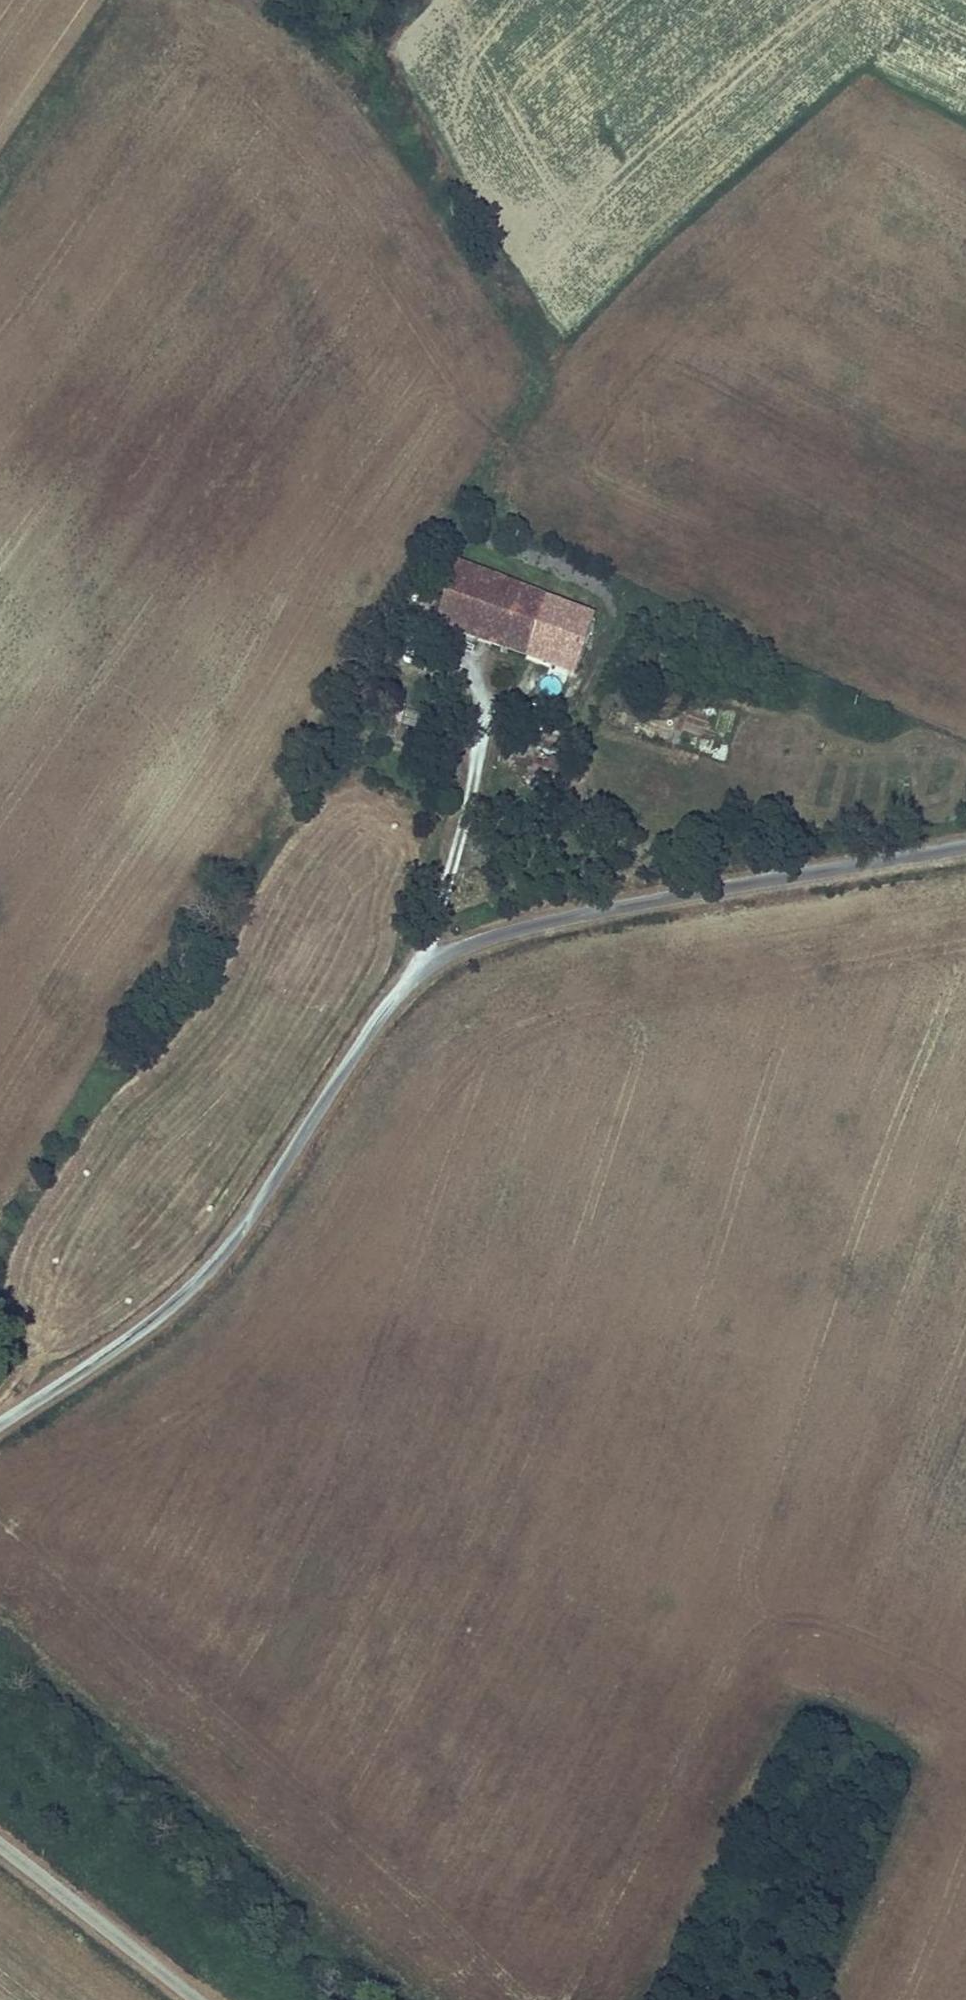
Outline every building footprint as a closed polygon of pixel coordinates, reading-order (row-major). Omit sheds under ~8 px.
[(568,602),(453,563),(431,630),(454,638),(546,669),(568,602)] [(562,794),(574,769),(538,751),(529,767),(525,775),(562,794)]
